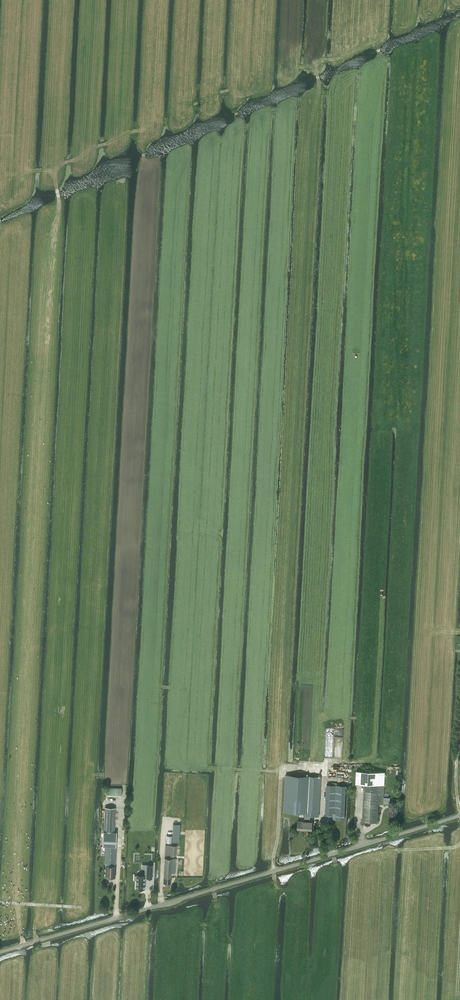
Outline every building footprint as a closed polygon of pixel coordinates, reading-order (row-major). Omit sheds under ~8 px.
[(357,773),(356,783),(364,783),(362,821),(377,822),(378,803),(383,804),(383,803),(389,803),(389,813),(397,813),(397,802),(390,802),(390,797),(384,797),(384,784),(385,775),(385,772),(357,770),(357,773)] [(288,809),(303,809),(305,775),(285,774),(283,811),(288,812),(288,809)] [(298,820),(297,828),(312,829),(312,821),(310,820),(310,816),(319,816),(321,776),(305,775),(303,809),(303,812),(303,815),(305,816),(304,820),(298,820)] [(326,784),(325,821),(335,821),(335,819),(339,819),(341,785),(326,784)] [(122,787),(106,787),(106,795),(122,796),(122,787)] [(105,807),(104,845),(115,845),(116,831),(113,830),(115,808),(105,807)] [(115,864),(116,846),(106,845),(105,863),(115,864)] [(179,855),(180,845),(166,845),(165,855),(179,855)] [(175,873),(176,858),(174,858),(174,857),(172,857),(172,858),(165,857),(163,882),(165,882),(165,886),(170,886),(171,873),(175,873)] [(115,873),(115,866),(106,866),(105,877),(113,877),(113,873),(115,873)] [(145,888),(145,878),(145,875),(136,875),(134,875),(134,877),(134,879),(134,880),(136,880),(136,888),(145,888)]
